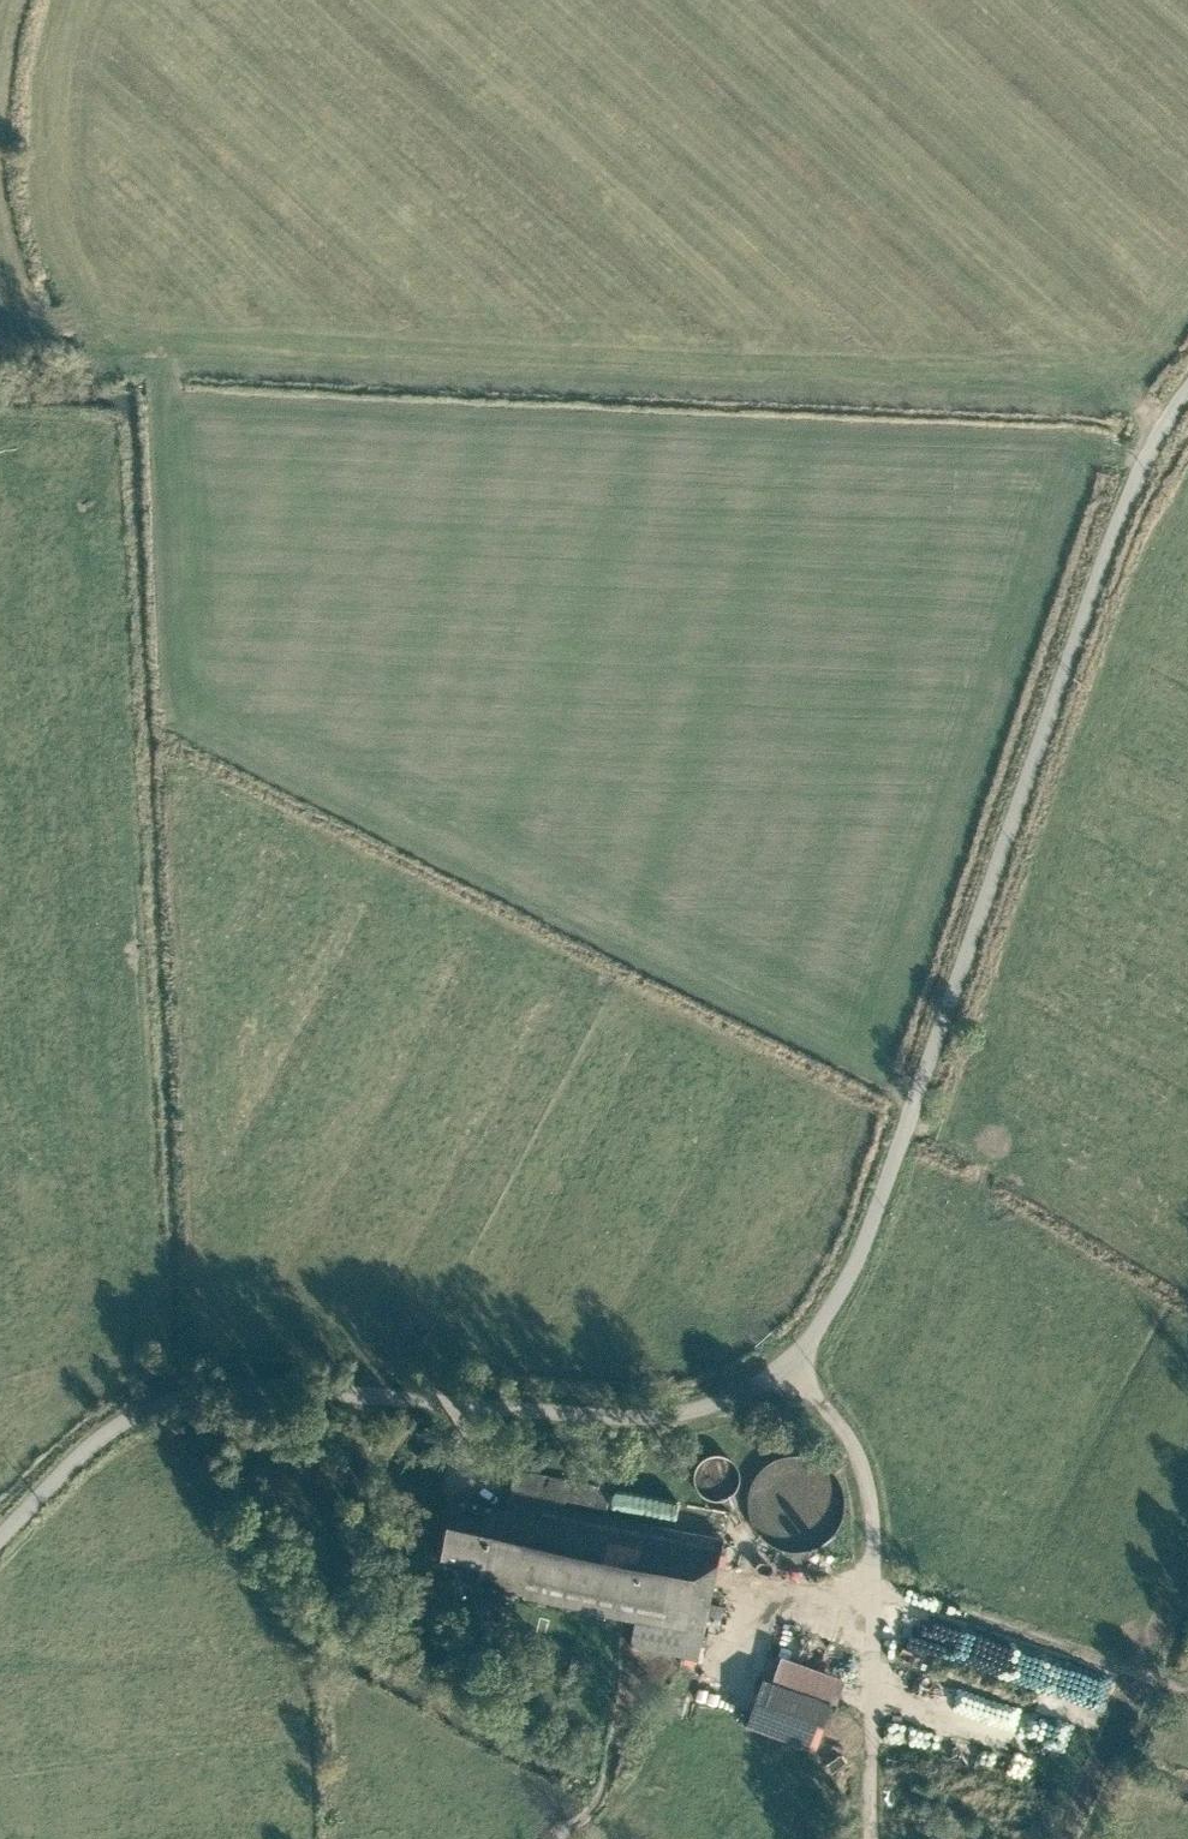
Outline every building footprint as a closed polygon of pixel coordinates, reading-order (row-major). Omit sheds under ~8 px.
[(724,1483),(727,1460),(711,1458),(708,1481),(724,1483)] [(700,1662),(727,1520),(530,1474),(497,1497),(493,1511),(482,1575),(479,1589),(634,1631),(635,1651),(700,1662)] [(808,1520),(835,1510),(821,1474),(794,1485),(808,1520)] [(493,1511),(451,1504),(440,1567),(482,1575),(493,1511)] [(847,1680),(781,1661),(774,1687),(762,1683),(749,1728),(817,1748),(829,1704),(839,1707),(847,1680)]
